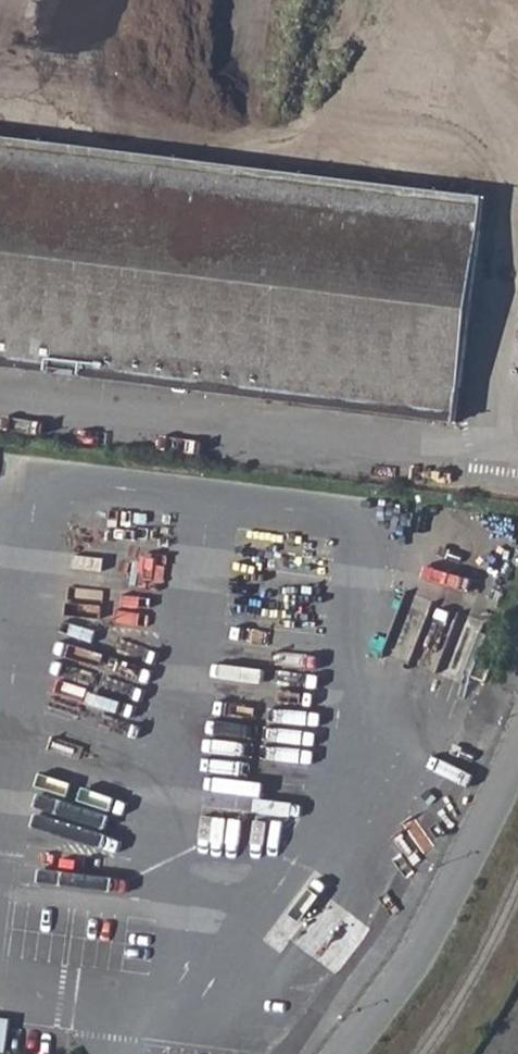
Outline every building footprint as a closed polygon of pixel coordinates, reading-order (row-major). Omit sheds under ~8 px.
[(475,226),(479,194),(0,134),(0,167),(475,226)] [(0,167),(0,335),(454,388),(475,226),(0,167)] [(451,417),(454,388),(0,335),(0,364),(451,417)] [(10,1049),(13,1015),(0,1014),(0,1048),(10,1049)]
